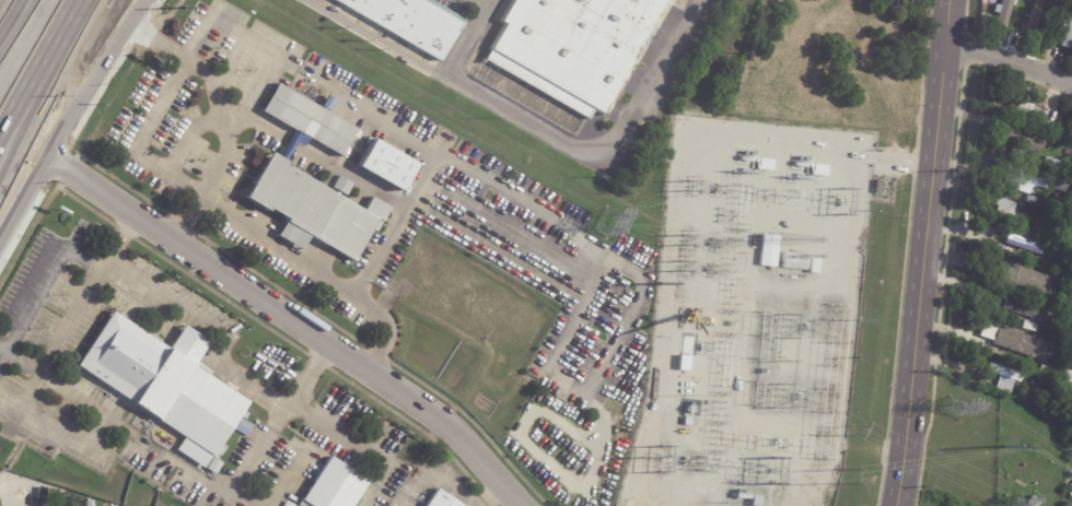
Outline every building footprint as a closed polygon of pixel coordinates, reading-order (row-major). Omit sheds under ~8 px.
[(435,54),(343,0),(434,0),(458,14),(457,15),(435,54)] [(490,33),(510,0),(673,0),(604,117),(592,110),(585,121),(480,59),(494,35),(490,33)] [(994,25),(1004,28),(1011,0),(1000,0),(994,25)] [(1024,31),(1036,35),(1047,0),(1034,0),(1024,31)] [(1024,37),(1015,35),(1017,28),(993,21),(997,11),(1012,16),(1013,10),(1021,12),(1018,17),(1045,26),(1041,36),(1032,33),(1029,39),(1024,37)] [(1069,23),(1071,14),(1071,44),(1070,50),(1064,48),(1060,47),(1064,35),(1058,33),(1062,20),(1069,23)] [(349,140),(340,155),(310,138),(305,146),(298,142),(295,145),(287,162),(288,162),(286,165),(364,211),(372,197),(389,208),(381,223),(383,223),(377,232),(372,228),(353,261),(308,235),(301,249),(277,235),(286,221),(284,220),(286,217),(268,208),(267,210),(243,196),(269,151),(280,157),(295,130),(261,110),(278,83),(362,131),(358,139),(352,136),(349,140)] [(1045,102),(1042,108),(1047,109),(1041,123),(1028,119),(1027,122),(1014,119),(1015,115),(1006,111),(1012,97),(1025,102),(1027,95),(1045,102)] [(1027,149),(999,139),(1004,121),(1045,136),(1039,153),(1027,149)] [(365,153),(374,139),(417,164),(401,191),(358,166),(365,153)] [(1006,167),(995,164),(998,158),(1009,162),(1006,167)] [(1060,190),(1051,187),(1050,191),(1037,186),(1035,193),(1030,192),(1029,195),(1002,185),(1005,175),(1007,176),(1011,167),(1049,180),(1052,172),(1067,177),(1062,191),(1060,190)] [(875,180),(883,180),(882,193),(874,193),(875,180)] [(1035,205),(1025,201),(1027,195),(1032,196),(1037,198),(1035,205)] [(997,197),(1016,204),(1013,211),(1035,219),(1032,227),(995,213),(998,205),(994,204),(997,197)] [(1041,252),(1040,254),(1006,243),(1011,226),(1037,235),(1035,243),(1044,246),(1041,252)] [(779,235),(776,267),(760,266),(762,234),(779,235)] [(1048,256),(1041,255),(1046,239),(1060,244),(1056,259),(1048,256)] [(784,251),(807,254),(805,270),(782,268),(784,251)] [(997,280),(1004,256),(1018,261),(1017,266),(1050,278),(1044,297),(1018,289),(1017,292),(1013,291),(1014,287),(995,281),(997,280)] [(818,258),(817,273),(808,272),(811,258),(818,258)] [(1014,301),(1053,315),(1049,325),(1003,307),(1006,297),(1014,301)] [(119,316),(168,349),(184,326),(209,342),(194,366),(248,402),(244,409),(250,414),(246,420),(240,415),(222,443),(229,447),(224,455),(218,450),(217,451),(222,455),(218,461),(223,464),(217,475),(207,469),(214,458),(211,457),(203,469),(177,451),(186,438),(75,366),(112,311),(119,316)] [(1071,317),(1069,328),(1061,327),(1064,315),(1071,317)] [(1024,319),(1037,322),(1035,331),(1022,328),(1024,319)] [(1039,358),(1039,360),(992,343),(998,326),(1046,342),(1039,358)] [(995,386),(1000,375),(998,374),(998,375),(987,370),(990,362),(1023,373),(1019,381),(1014,379),(1010,392),(998,389),(998,390),(997,389),(994,388),(995,386)] [(1064,370),(1064,382),(1071,383),(1071,371),(1064,370)] [(688,385),(698,386),(697,393),(687,392),(688,385)] [(1025,390),(1034,393),(1030,402),(1022,399),(1025,390)] [(136,443),(126,460),(119,456),(129,439),(136,443)] [(368,483),(352,505),(299,505),(289,505),(284,503),(291,494),(302,502),(302,501),(301,499),(330,457),(345,467),(368,483)] [(36,484),(18,505),(15,505),(12,503),(31,479),(36,484)] [(40,483),(61,491),(59,498),(37,491),(40,483)] [(436,490),(461,505),(426,505),(436,490)] [(1041,501),(1038,505),(1031,505),(1026,503),(1032,495),(1041,501)] [(751,496),(760,496),(759,505),(750,505),(751,496)]
